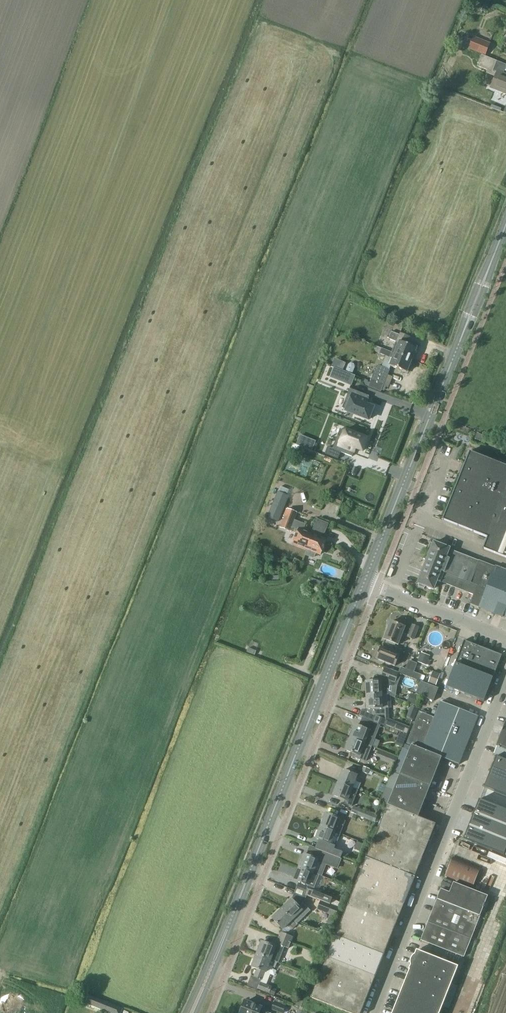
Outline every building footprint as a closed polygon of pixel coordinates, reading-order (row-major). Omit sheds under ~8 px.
[(477,53),(482,55),(482,54),(485,55),(490,44),(474,37),(469,49),(477,52),(477,53)] [(491,89),(505,95),(505,74),(497,70),(496,73),(492,72),(497,61),(482,55),(477,53),(477,54),(473,63),(478,65),(478,66),(487,70),(486,73),(496,77),(491,89)] [(396,341),(392,352),(411,360),(416,347),(407,344),(410,336),(400,333),(399,335),(391,332),(389,339),(396,341)] [(365,379),(364,382),(365,386),(381,392),(382,391),(388,375),(387,375),(388,374),(390,369),(389,369),(391,365),(407,371),(411,360),(392,352),(375,346),(374,351),(386,356),(382,367),(378,365),(371,381),(371,383),(368,382),(369,381),(365,379)] [(347,363),(340,360),(337,367),(352,374),(355,367),(354,364),(351,363),(349,364),(347,363)] [(349,374),(346,383),(351,385),(355,376),(349,374)] [(350,389),(342,409),(369,419),(374,408),(367,405),(369,401),(368,400),(370,396),(350,389)] [(328,447),(325,454),(338,460),(341,453),(352,457),(354,453),(355,453),(357,449),(363,451),(368,439),(347,431),(347,430),(345,430),(345,431),(343,430),(341,429),(333,449),(328,447)] [(477,433),(475,439),(481,441),(483,435),(477,433)] [(470,451),(443,520),(444,521),(444,520),(487,538),(483,549),(505,558),(505,466),(471,452),(470,451)] [(278,492),(268,517),(278,521),(288,496),(278,492)] [(310,540),(309,539),(311,534),(303,531),(305,524),(295,520),(298,512),(287,508),(280,528),(290,532),(292,527),(298,530),(293,543),(308,548),(310,540)] [(311,534),(309,539),(310,540),(308,548),(305,555),(314,559),(317,552),(321,553),(326,540),(319,538),(322,532),(324,533),(327,524),(317,519),(311,534)] [(419,587),(424,589),(426,586),(434,589),(437,581),(439,581),(451,549),(434,543),(434,544),(431,543),(428,550),(431,552),(419,583),(419,584),(419,587)] [(471,603),(480,607),(480,608),(497,566),(496,565),(496,566),(479,560),(451,549),(439,581),(441,582),(441,581),(475,594),(471,603)] [(497,566),(480,608),(495,614),(494,614),(502,617),(505,618),(505,569),(497,566)] [(312,578),(311,581),(325,586),(327,581),(323,579),(322,582),(312,578)] [(397,624),(392,622),(384,640),(399,646),(404,633),(408,635),(408,637),(414,639),(419,627),(413,625),(407,623),(407,622),(399,619),(397,624)] [(400,654),(381,646),(376,659),(395,667),(400,654)] [(464,646),(447,689),(486,704),(503,661),(464,646)] [(418,662),(426,665),(427,665),(429,666),(431,661),(429,660),(430,656),(421,653),(418,662)] [(401,667),(399,673),(405,675),(419,681),(422,675),(414,672),(418,663),(413,661),(410,670),(401,667)] [(380,681),(366,682),(367,695),(387,694),(388,694),(388,691),(390,681),(395,683),(397,679),(396,679),(399,673),(385,667),(380,681)] [(436,686),(440,674),(433,672),(429,683),(436,686)] [(421,681),(416,694),(425,697),(430,685),(421,681)] [(439,688),(430,685),(425,697),(434,701),(439,688)] [(367,695),(368,709),(363,709),(360,716),(363,717),(373,721),(380,724),(385,726),(387,720),(386,708),(388,708),(387,694),(367,695)] [(408,702),(418,706),(421,698),(411,694),(408,702)] [(388,805),(418,817),(442,757),(459,764),(478,717),(441,702),(434,718),(419,712),(407,744),(411,746),(388,805)] [(356,725),(351,738),(372,746),(378,730),(380,724),(373,721),(363,717),(360,726),(356,725)] [(496,746),(497,746),(494,754),(505,758),(505,721),(496,746)] [(372,746),(351,738),(346,750),(356,754),(355,757),(366,761),(372,746)] [(484,788),(505,797),(505,761),(496,757),(484,788)] [(344,770),(339,783),(358,790),(361,783),(355,781),(358,776),(344,770)] [(358,790),(339,783),(334,795),(345,800),(345,801),(345,802),(346,802),(347,803),(348,805),(352,806),(358,790)] [(387,786),(381,783),(378,790),(384,793),(387,786)] [(463,839),(505,855),(505,851),(505,810),(479,799),(463,839)] [(418,817),(388,805),(377,832),(425,851),(436,824),(418,817)] [(354,806),(351,812),(357,814),(358,815),(374,821),(376,815),(354,806)] [(326,813),(321,826),(336,832),(340,833),(345,821),(341,819),(326,813)] [(321,826),(316,839),(320,840),(319,843),(316,849),(336,856),(341,858),(344,851),(335,848),(336,846),(340,833),(336,832),(321,826)] [(425,851),(377,832),(367,858),(415,878),(423,856),(425,851)] [(310,847),(307,855),(319,860),(327,863),(338,868),(341,858),(336,856),(316,849),(310,847)] [(305,854),(300,867),(314,873),(318,875),(322,876),(327,863),(319,860),(307,855),(305,854)] [(481,868),(453,857),(445,877),(473,888),(481,868)] [(366,859),(352,897),(400,916),(415,878),(367,858),(366,859)] [(295,880),(310,886),(310,885),(314,887),(318,875),(314,873),(300,867),(295,880)] [(450,891),(454,883),(444,879),(441,887),(450,891)] [(454,883),(450,891),(450,893),(441,890),(438,900),(480,916),(488,897),(454,883)] [(319,893),(306,888),(304,895),(317,899),(320,900),(330,904),(332,898),(319,893)] [(352,897),(345,913),(393,932),(400,916),(352,897)] [(282,909),(294,921),(297,924),(311,911),(304,904),(300,907),(292,899),(282,909)] [(337,918),(341,908),(330,904),(320,900),(317,910),(337,918)] [(480,916),(438,900),(429,922),(471,939),(480,916)] [(294,921),(282,909),(273,918),(284,930),(294,921)] [(345,913),(336,936),(384,955),(393,932),(345,913)] [(422,940),(445,949),(464,957),(466,953),(471,939),(429,922),(423,936),(422,940)] [(325,924),(322,932),(331,935),(334,927),(325,924)] [(279,938),(292,943),(294,937),(281,932),(279,938)] [(327,958),(376,976),(384,955),(336,936),(327,958)] [(262,941),(257,954),(277,962),(279,963),(285,947),(289,949),(292,943),(279,938),(277,944),(276,947),(262,941)] [(411,965),(392,1012),(439,1012),(457,965),(416,950),(415,954),(413,955),(412,956),(412,957),(411,959),(410,960),(410,962),(410,963),(411,965)] [(257,954),(252,967),(257,969),(254,977),(262,980),(268,965),(273,967),(275,968),(277,962),(257,954)] [(311,998),(349,1012),(361,1012),(376,976),(327,958),(311,998)] [(261,982),(258,989),(270,993),(274,995),(277,990),(272,988),(273,987),(261,982)] [(84,993),(80,1001),(110,1012),(121,1012),(123,1009),(84,993)] [(280,1012),(283,1012),(286,1005),(275,1001),(271,1010),(280,1012)] [(241,1012),(267,1012),(268,1009),(261,1006),(261,1008),(245,1002),(245,1004),(241,1012)]
